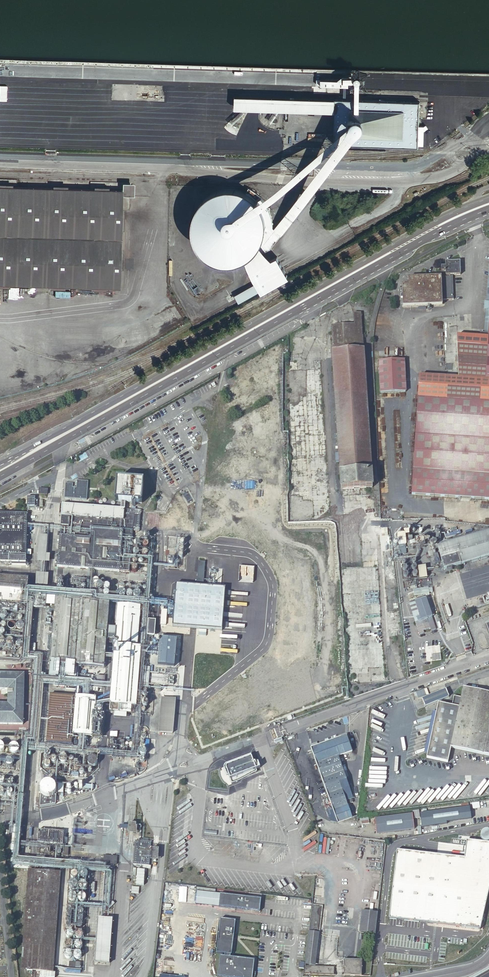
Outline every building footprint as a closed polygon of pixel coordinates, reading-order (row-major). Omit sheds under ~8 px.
[(335,99),(85,91),(85,104),(335,112),(335,99)] [(31,119),(32,93),(7,92),(7,95),(11,95),(11,99),(16,99),(16,103),(19,103),(18,112),(20,112),(20,118),(31,119)] [(420,102),(335,99),(335,112),(334,145),(419,147),(420,102)] [(122,183),(122,191),(122,195),(133,196),(133,184),(122,183)] [(122,191),(0,187),(0,284),(119,288),(122,195),(122,191)] [(198,247),(203,253),(207,256),(211,259),(217,262),(222,263),(227,264),(235,264),(239,262),(243,261),(244,261),(246,259),(248,258),(250,257),(252,255),(254,253),(256,252),(257,250),(258,248),(259,247),(260,245),(261,243),(262,242),(262,241),(263,238),(263,236),(264,234),(264,231),(264,229),(264,226),(264,224),(264,221),(263,219),(262,216),(261,214),(260,212),(259,210),(258,208),(256,206),(255,204),(251,200),(244,196),(237,194),(230,193),(223,193),(216,195),(209,199),(203,203),(199,209),(195,216),(194,221),(193,228),(194,236),(196,243),(198,247)] [(260,245),(259,247),(262,248),(274,231),(272,229),(271,220),(269,212),(267,207),(263,202),(261,199),(255,204),(256,206),(258,208),(259,210),(260,212),(261,214),(262,216),(263,219),(264,221),(264,224),(264,226),(264,229),(264,231),(264,234),(263,236),(263,238),(262,241),(262,242),(261,243),(260,245)] [(287,231),(302,209),(294,204),(274,232),(277,234),(281,227),(287,231)] [(244,261),(243,261),(249,272),(272,260),(258,248),(257,250),(256,252),(254,253),(252,255),(250,257),(248,258),(246,259),(244,261)] [(272,260),(249,272),(260,291),(288,276),(277,257),(272,260)] [(461,275),(460,262),(445,262),(445,266),(442,267),(442,277),(441,277),(408,278),(408,284),(402,284),(403,307),(442,306),(442,300),(453,299),(452,275),(461,275)] [(331,326),(341,490),(366,489),(372,488),(361,313),(353,313),(354,325),(331,326)] [(488,338),(484,338),(476,338),(457,336),(458,375),(458,378),(419,376),(412,495),(466,499),(488,500),(488,328),(488,338)] [(406,392),(404,361),(379,362),(381,393),(406,392)] [(141,503),(143,482),(117,480),(116,501),(121,502),(125,502),(141,503)] [(65,499),(87,500),(88,483),(66,482),(65,499)] [(28,498),(27,507),(35,507),(36,498),(28,498)] [(165,508),(168,502),(161,498),(158,504),(165,508)] [(141,511),(124,510),(121,510),(62,505),(60,529),(57,567),(93,570),(119,572),(130,573),(131,556),(133,531),(139,532),(141,511)] [(181,509),(170,508),(169,523),(180,523),(181,509)] [(27,514),(0,513),(0,555),(12,556),(12,564),(25,565),(25,556),(26,556),(26,525),(27,514)] [(163,529),(164,514),(148,513),(147,528),(163,529)] [(382,542),(339,545),(348,684),(387,681),(387,674),(392,674),(390,638),(400,637),(393,526),(381,527),(382,542)] [(438,548),(444,570),(447,570),(452,570),(452,568),(488,557),(488,533),(438,548)] [(405,536),(397,536),(398,548),(406,548),(405,536)] [(426,566),(418,567),(420,579),(427,578),(426,566)] [(26,606),(26,601),(27,590),(28,579),(0,577),(0,603),(26,606)] [(225,588),(177,585),(173,626),(222,630),(225,588)] [(431,617),(432,617),(430,611),(426,598),(414,602),(419,616),(420,621),(431,617)] [(55,599),(54,611),(53,628),(50,662),(75,664),(75,666),(104,668),(106,647),(107,637),(109,603),(55,599)] [(419,616),(414,602),(409,603),(414,618),(419,616)] [(44,628),(53,628),(54,611),(45,610),(44,628)] [(136,650),(139,612),(117,610),(115,638),(115,648),(114,649),(136,650)] [(156,621),(152,621),(152,614),(148,613),(147,626),(148,626),(147,627),(145,642),(150,643),(151,636),(155,636),(156,621)] [(435,629),(431,617),(420,621),(419,616),(414,618),(416,625),(419,634),(423,633),(423,630),(430,628),(430,631),(435,629)] [(8,626),(9,627),(11,629),(13,629),(15,629),(16,627),(17,626),(17,624),(16,622),(15,621),(13,620),(11,621),(9,622),(8,624),(8,626)] [(17,626),(18,628),(20,629),(22,630),(23,629),(25,628),(26,626),(26,624),(25,623),(23,621),(22,621),(20,621),(18,623),(17,624),(17,626)] [(111,637),(107,637),(106,647),(110,648),(115,648),(115,638),(111,637)] [(176,640),(159,638),(157,665),(173,667),(176,640)] [(136,650),(114,649),(113,663),(139,665),(141,651),(136,650)] [(75,664),(50,662),(50,669),(51,671),(74,673),(75,666),(75,664)] [(136,707),(139,665),(113,663),(112,685),(110,705),(136,707)] [(23,675),(0,674),(0,689),(8,690),(7,704),(0,704),(0,724),(22,725),(23,675)] [(104,689),(104,678),(97,678),(96,688),(104,689)] [(74,687),(74,680),(55,679),(54,686),(65,687),(74,687)] [(463,688),(461,698),(450,747),(451,747),(488,755),(488,693),(463,688)] [(416,693),(418,698),(429,694),(427,689),(416,693)] [(71,745),(75,697),(50,695),(46,743),(71,745)] [(425,747),(427,753),(427,754),(426,758),(448,763),(451,747),(450,747),(461,698),(454,696),(452,706),(438,703),(436,712),(436,713),(432,714),(434,720),(431,721),(433,726),(430,727),(431,733),(428,734),(430,739),(427,740),(428,746),(425,747)] [(94,716),(96,699),(76,697),(72,736),(73,736),(72,748),(78,748),(79,736),(101,738),(103,716),(94,716)] [(174,733),(177,699),(163,698),(161,732),(174,733)] [(310,748),(332,809),(332,811),(347,806),(346,801),(353,798),(338,756),(343,755),(345,761),(351,759),(349,753),(352,751),(346,735),(310,748)] [(10,747),(10,749),(11,752),(12,753),(15,754),(17,754),(19,752),(20,750),(21,748),(20,745),(18,744),(15,743),(13,743),(11,745),(10,747)] [(254,762),(252,756),(226,766),(226,767),(226,769),(230,781),(231,782),(233,783),(239,782),(258,773),(257,770),(260,768),(258,761),(254,762)] [(40,794),(41,795),(43,796),(44,797),(45,798),(47,798),(48,798),(49,798),(51,797),(53,796),(53,795),(54,794),(55,793),(56,791),(56,790),(55,788),(55,787),(54,785),(53,784),(52,783),(50,782),(49,782),(47,782),(45,782),(44,783),(43,784),(41,785),(41,786),(40,787),(40,789),(40,791),(40,792),(40,794)] [(40,795),(40,807),(55,805),(56,796),(53,795),(53,796),(51,797),(49,798),(48,798),(47,798),(45,798),(44,797),(43,796),(41,795),(40,795)] [(436,816),(435,808),(414,811),(416,819),(436,816)] [(413,813),(375,818),(377,833),(415,828),(413,813)] [(137,823),(130,823),(129,833),(138,833),(138,826),(137,826),(137,823)] [(19,852),(21,827),(13,826),(11,851),(19,852)] [(63,844),(64,832),(39,830),(38,842),(63,844)] [(481,833),(481,834),(481,835),(481,836),(481,837),(481,838),(481,839),(482,840),(483,840),(483,841),(484,841),(485,842),(486,842),(487,842),(488,842),(488,841),(488,831),(488,830),(487,830),(486,830),(485,830),(484,830),(483,831),(482,832),(481,833)] [(396,851),(388,920),(420,923),(419,928),(432,929),(432,924),(480,929),(488,889),(488,843),(466,840),(464,858),(396,851)] [(151,842),(139,841),(138,841),(136,864),(149,865),(151,842)] [(103,864),(116,865),(117,856),(103,855),(103,864)] [(24,970),(27,971),(34,871),(27,870),(22,941),(20,970),(24,970)] [(34,871),(27,971),(38,972),(52,973),(59,873),(34,871)] [(213,893),(203,892),(202,905),(219,907),(219,899),(213,899),(213,893)] [(220,894),(213,893),(213,899),(219,899),(219,907),(260,912),(261,899),(220,894)] [(312,906),(309,931),(314,932),(319,933),(322,906),(312,905),(312,906)] [(377,913),(364,912),(362,912),(359,932),(375,934),(377,913)] [(110,964),(113,919),(106,918),(99,918),(95,963),(110,964)] [(225,954),(225,956),(230,957),(230,955),(232,955),(233,939),(234,934),(236,920),(220,919),(217,948),(216,953),(225,954)] [(305,967),(315,967),(319,933),(314,932),(311,955),(306,954),(305,960),(305,967)] [(220,956),(217,976),(222,976),(252,976),(254,976),(255,972),(255,971),(255,972),(253,972),(254,960),(230,957),(225,956),(220,956)] [(344,960),(343,975),(361,976),(361,960),(344,960)] [(305,967),(304,974),(334,975),(334,967),(315,967),(305,967)]
